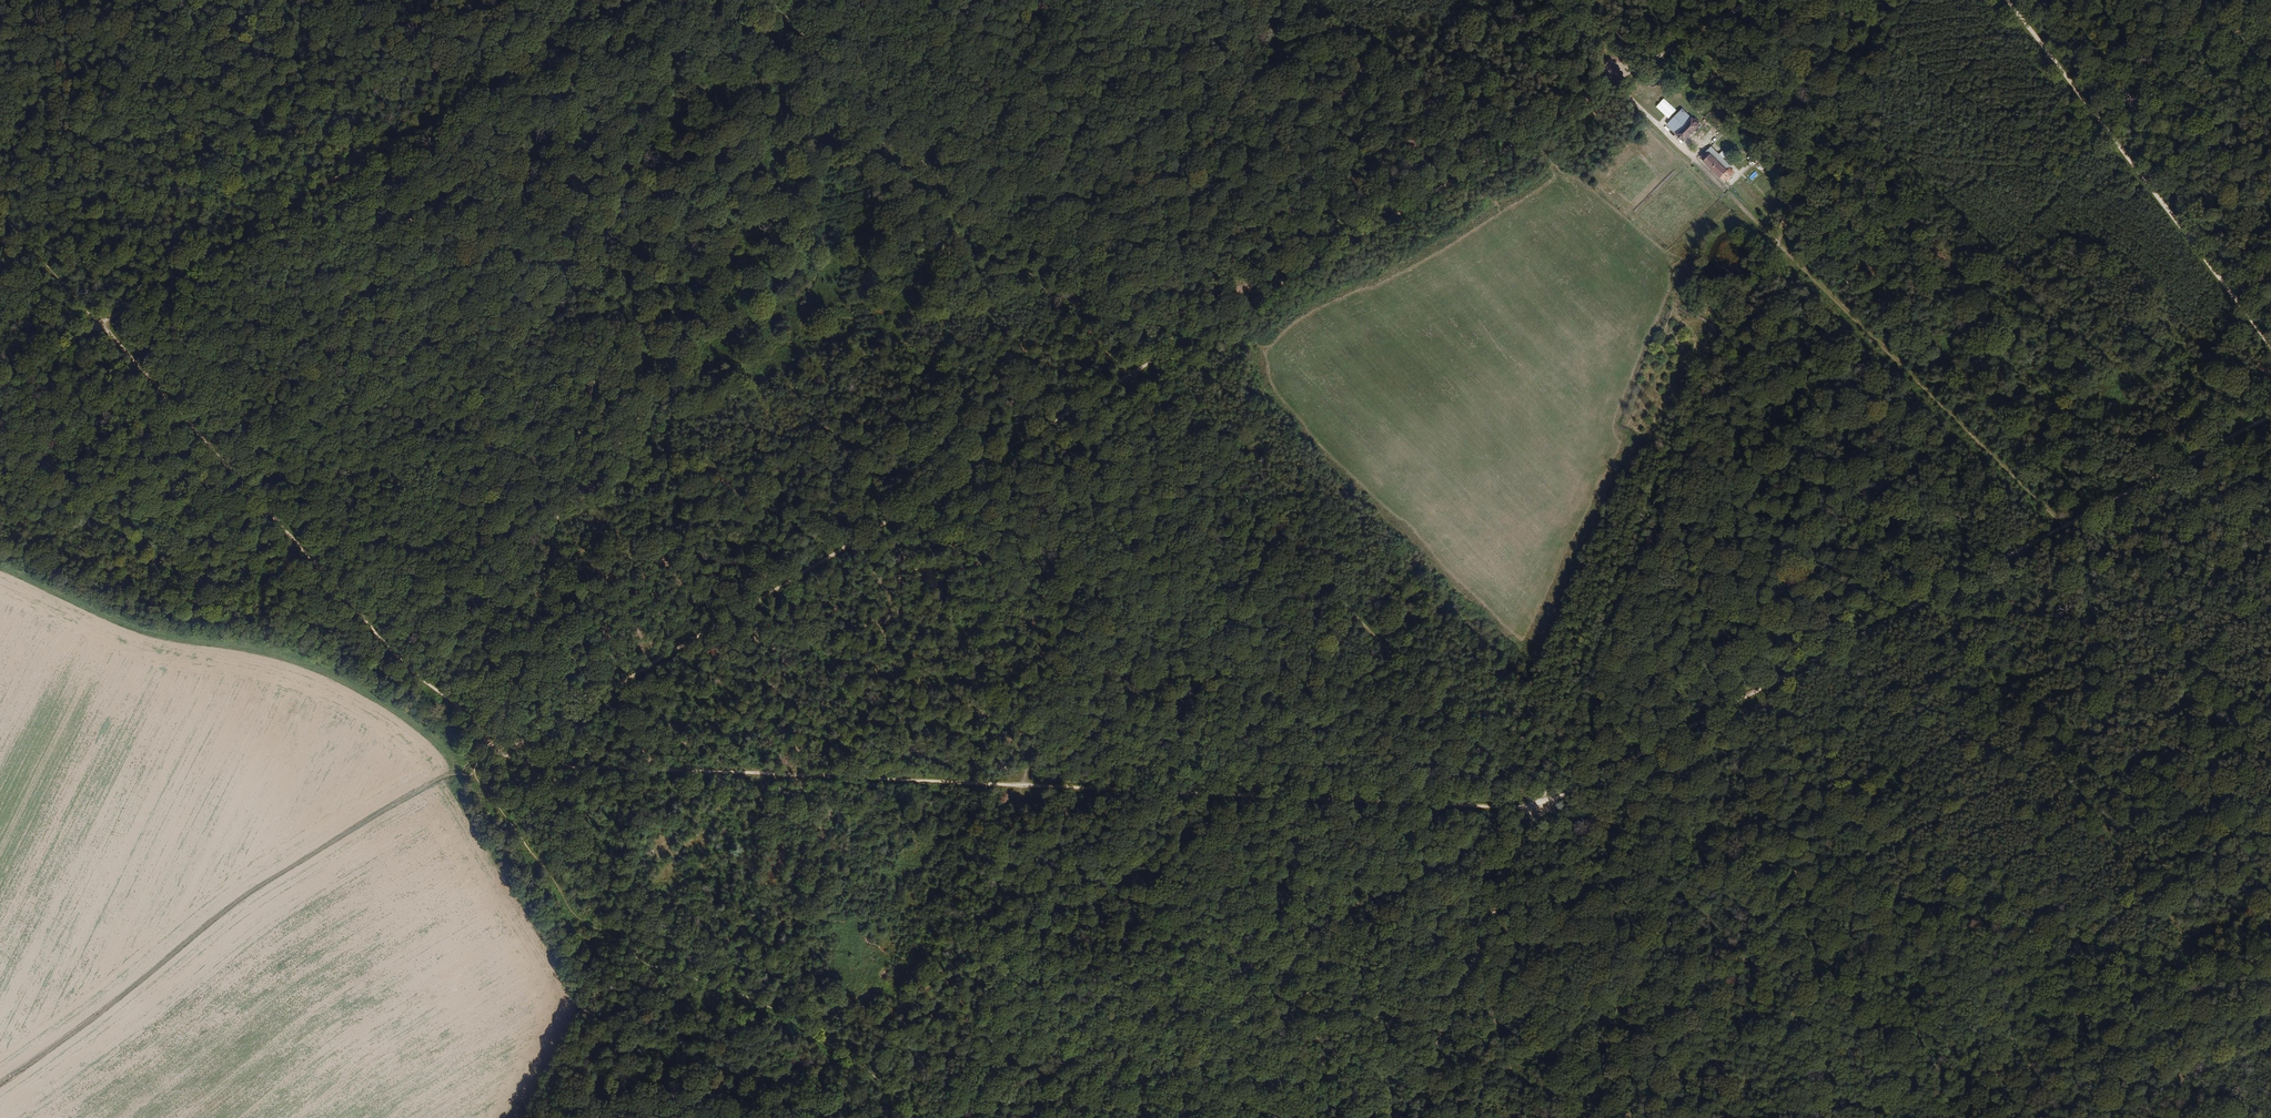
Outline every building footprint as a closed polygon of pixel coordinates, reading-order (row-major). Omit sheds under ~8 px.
[(1660,101),(1671,112),(1677,106),(1666,95),(1662,100),(1660,101)] [(1689,135),(1703,121),(1682,101),(1677,106),(1671,112),(1669,115),(1689,135)] [(1740,169),(1737,162),(1713,138),(1708,143),(1710,153),(1708,154),(1731,178),(1740,169)] [(1759,147),(1756,150),(1764,158),(1767,155),(1759,147)]
